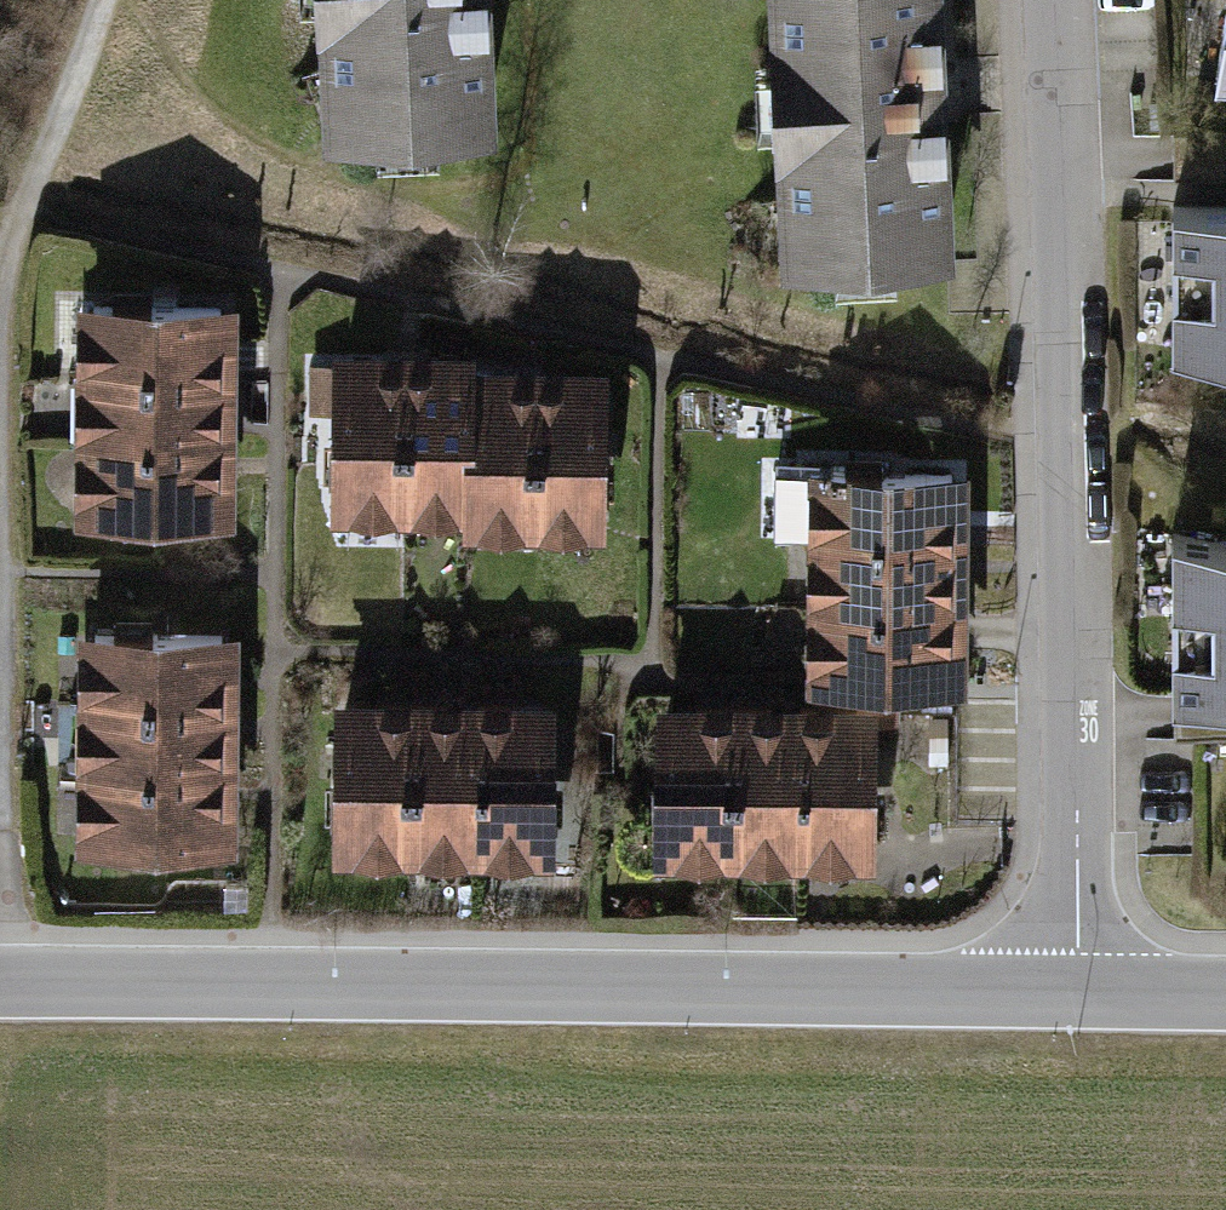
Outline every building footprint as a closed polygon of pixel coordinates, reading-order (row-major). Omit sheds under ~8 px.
[(367,133),(484,128),(481,75),(487,74),(483,0),(323,0),(324,22),(325,69),(341,63),(352,98),(367,133)] [(777,30),(782,142),(785,192),(801,188),(811,224),(825,259),(942,254),(939,201),(945,201),(935,0),(775,0),(777,30)] [(1225,75),(1225,4),(1216,75),(1225,75)] [(1173,346),(1225,355),(1225,206),(1173,206),(1173,346)] [(92,362),(92,374),(219,375),(220,358),(220,327),(220,307),(93,306),(93,322),(92,362)] [(381,363),(342,363),(341,498),(403,499),(404,371),(381,371),(381,363)] [(434,372),(404,371),(403,499),(465,499),(469,499),(470,378),(473,378),(473,364),(434,363),(434,372)] [(92,424),(92,439),(218,441),(218,425),(219,394),(219,375),(92,374),(92,386),(92,424)] [(505,378),(473,378),(470,378),(469,499),(465,499),(465,514),(534,514),(534,388),(505,388),(505,378)] [(575,388),(534,388),(534,514),(594,514),(596,433),(605,432),(605,395),(575,388)] [(218,441),(92,439),(91,454),(91,493),(91,507),(217,508),(217,484),(218,457),(218,441)] [(829,473),(775,472),(775,487),(775,522),(775,538),(823,538),(823,541),(858,541),(951,542),(951,526),(951,492),(951,473),(844,473),(844,466),(829,466),(829,473)] [(1172,533),(1173,696),(1225,696),(1225,541),(1172,533)] [(858,541),(823,541),(823,585),(823,606),(907,607),(932,607),(951,607),(951,542),(858,541)] [(907,607),(823,606),(823,618),(823,651),(822,690),(866,690),(867,674),(895,674),(950,675),(950,650),(950,628),(951,607),(932,607),(907,607)] [(94,688),(94,702),(221,703),(221,681),(222,654),(222,635),(94,634),(94,650),(94,688)] [(866,690),(822,690),(823,717),(839,717),(867,717),(894,717),(895,674),(867,674),(866,690)] [(93,754),(93,767),(221,768),(221,748),(221,721),(221,703),(94,702),(94,716),(93,754)] [(410,839),(412,712),(397,711),(361,711),(344,711),(342,838),(352,838),(398,839),(410,839)] [(466,839),(476,840),(477,712),(464,712),(425,712),(412,712),(410,839),(417,839),(466,839)] [(493,712),(477,712),(476,840),(485,840),(530,840),(544,840),(545,713),(528,713),(493,712)] [(733,786),(734,715),(718,715),(680,715),(665,715),(664,842),(676,842),(722,843),(732,843),(733,786)] [(799,742),(799,716),(786,716),(747,716),(734,715),(733,786),(732,843),(787,843),(797,843),(799,742)] [(823,717),(799,716),(799,742),(797,843),(810,844),(853,844),(866,844),(867,717),(839,717),(823,717)] [(221,768),(93,767),(93,784),(92,822),(92,835),(220,836),(220,814),(220,786),(221,768)]
